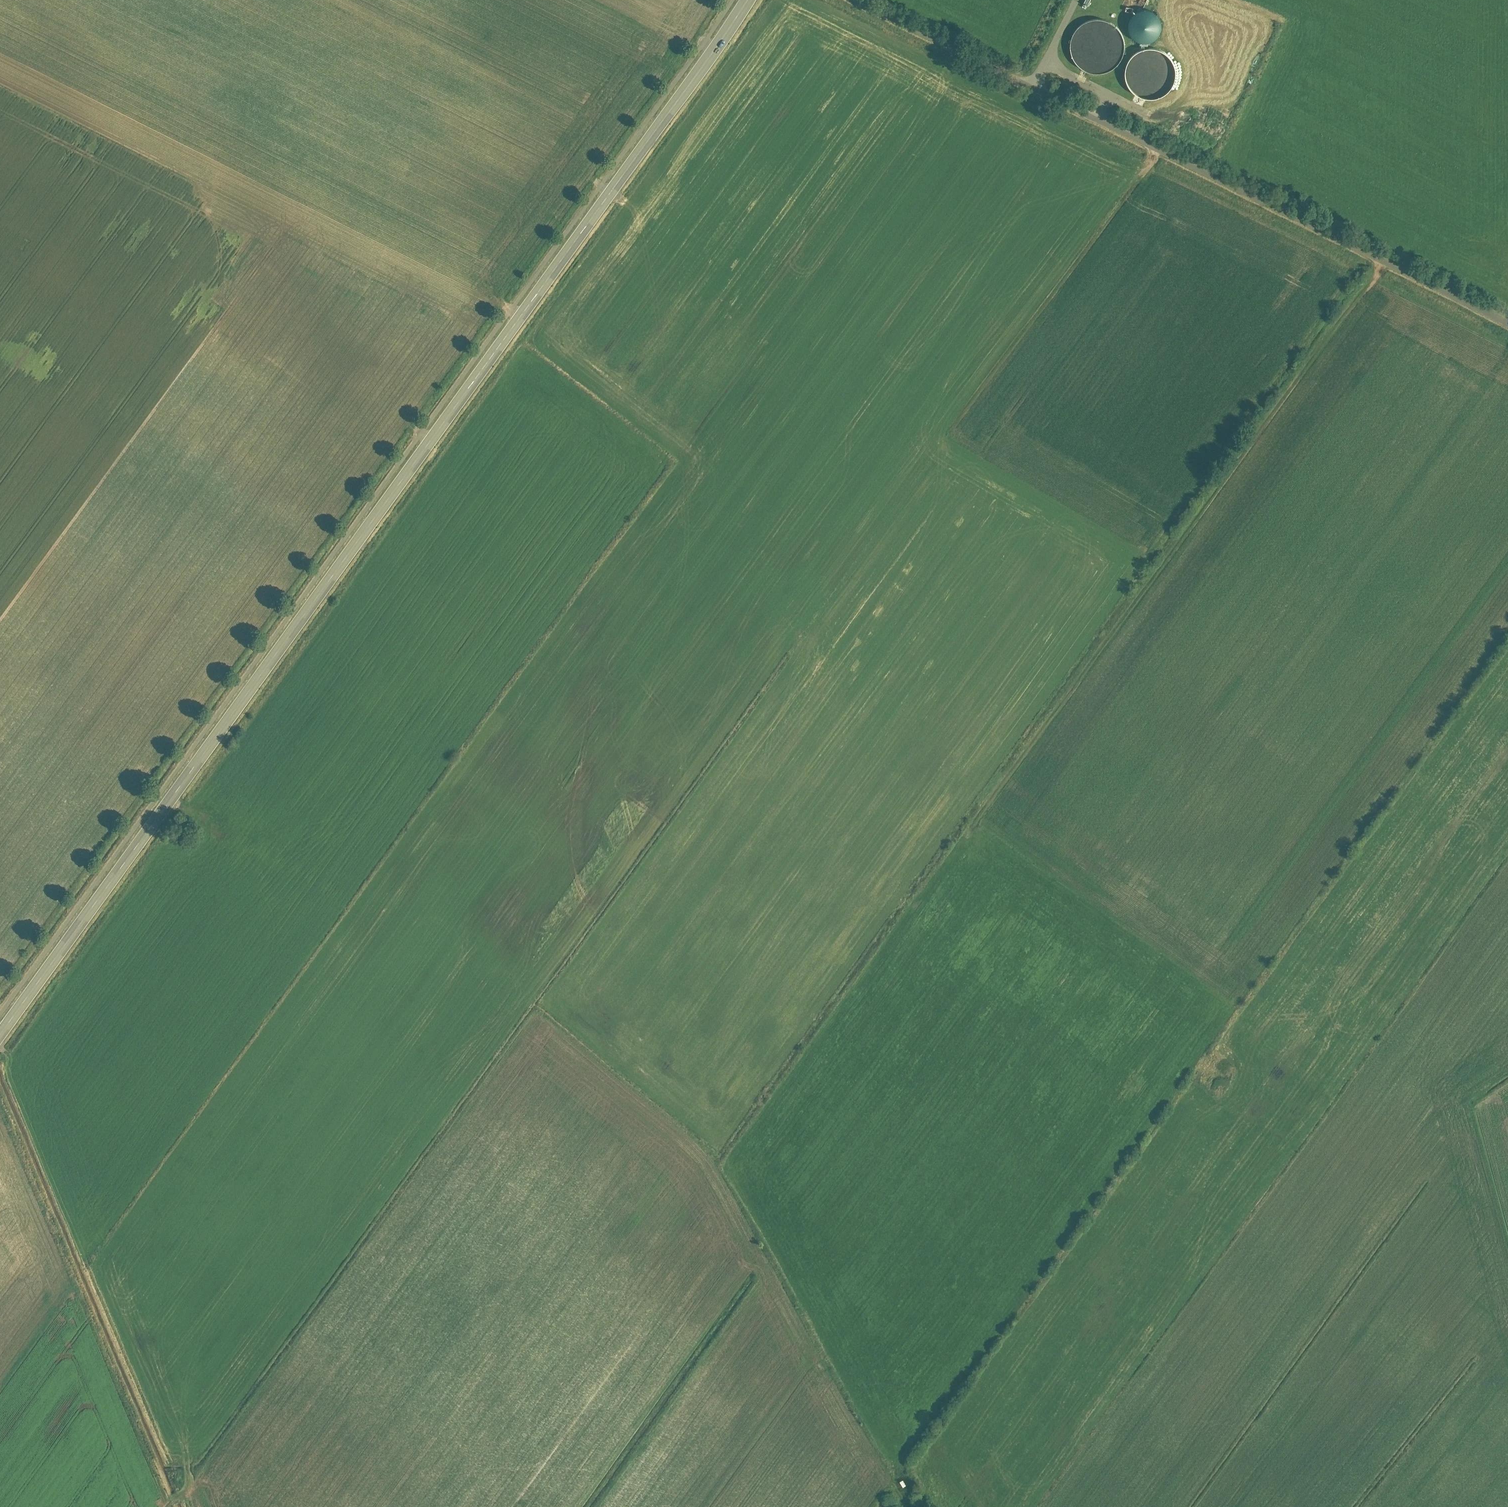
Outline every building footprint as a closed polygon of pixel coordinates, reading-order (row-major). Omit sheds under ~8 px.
[(1160,32),(1162,26),(1163,21),(1162,15),(1159,10),(1154,6),(1149,4),(1143,4),(1137,6),(1132,9),(1129,14),(1127,20),(1128,26),(1130,31),(1134,36),(1140,39),(1145,40),(1151,39),(1156,36),(1160,32)] [(1119,58),(1123,50),(1124,42),(1122,33),(1117,26),(1111,21),(1103,17),(1094,17),(1085,20),(1078,25),(1073,32),(1071,41),(1071,50),(1075,58),(1081,64),(1089,68),(1097,70),(1106,68),(1113,64),(1119,58)] [(1172,86),(1175,78),(1176,70),(1174,62),(1170,54),(1163,49),(1155,46),(1146,45),(1138,48),(1131,53),(1126,60),(1123,69),(1124,78),(1128,86),(1134,93),(1142,97),(1150,98),(1158,96),(1166,92),(1172,86)] [(1215,118),(1220,106),(1215,104),(1210,116),(1215,118)]
